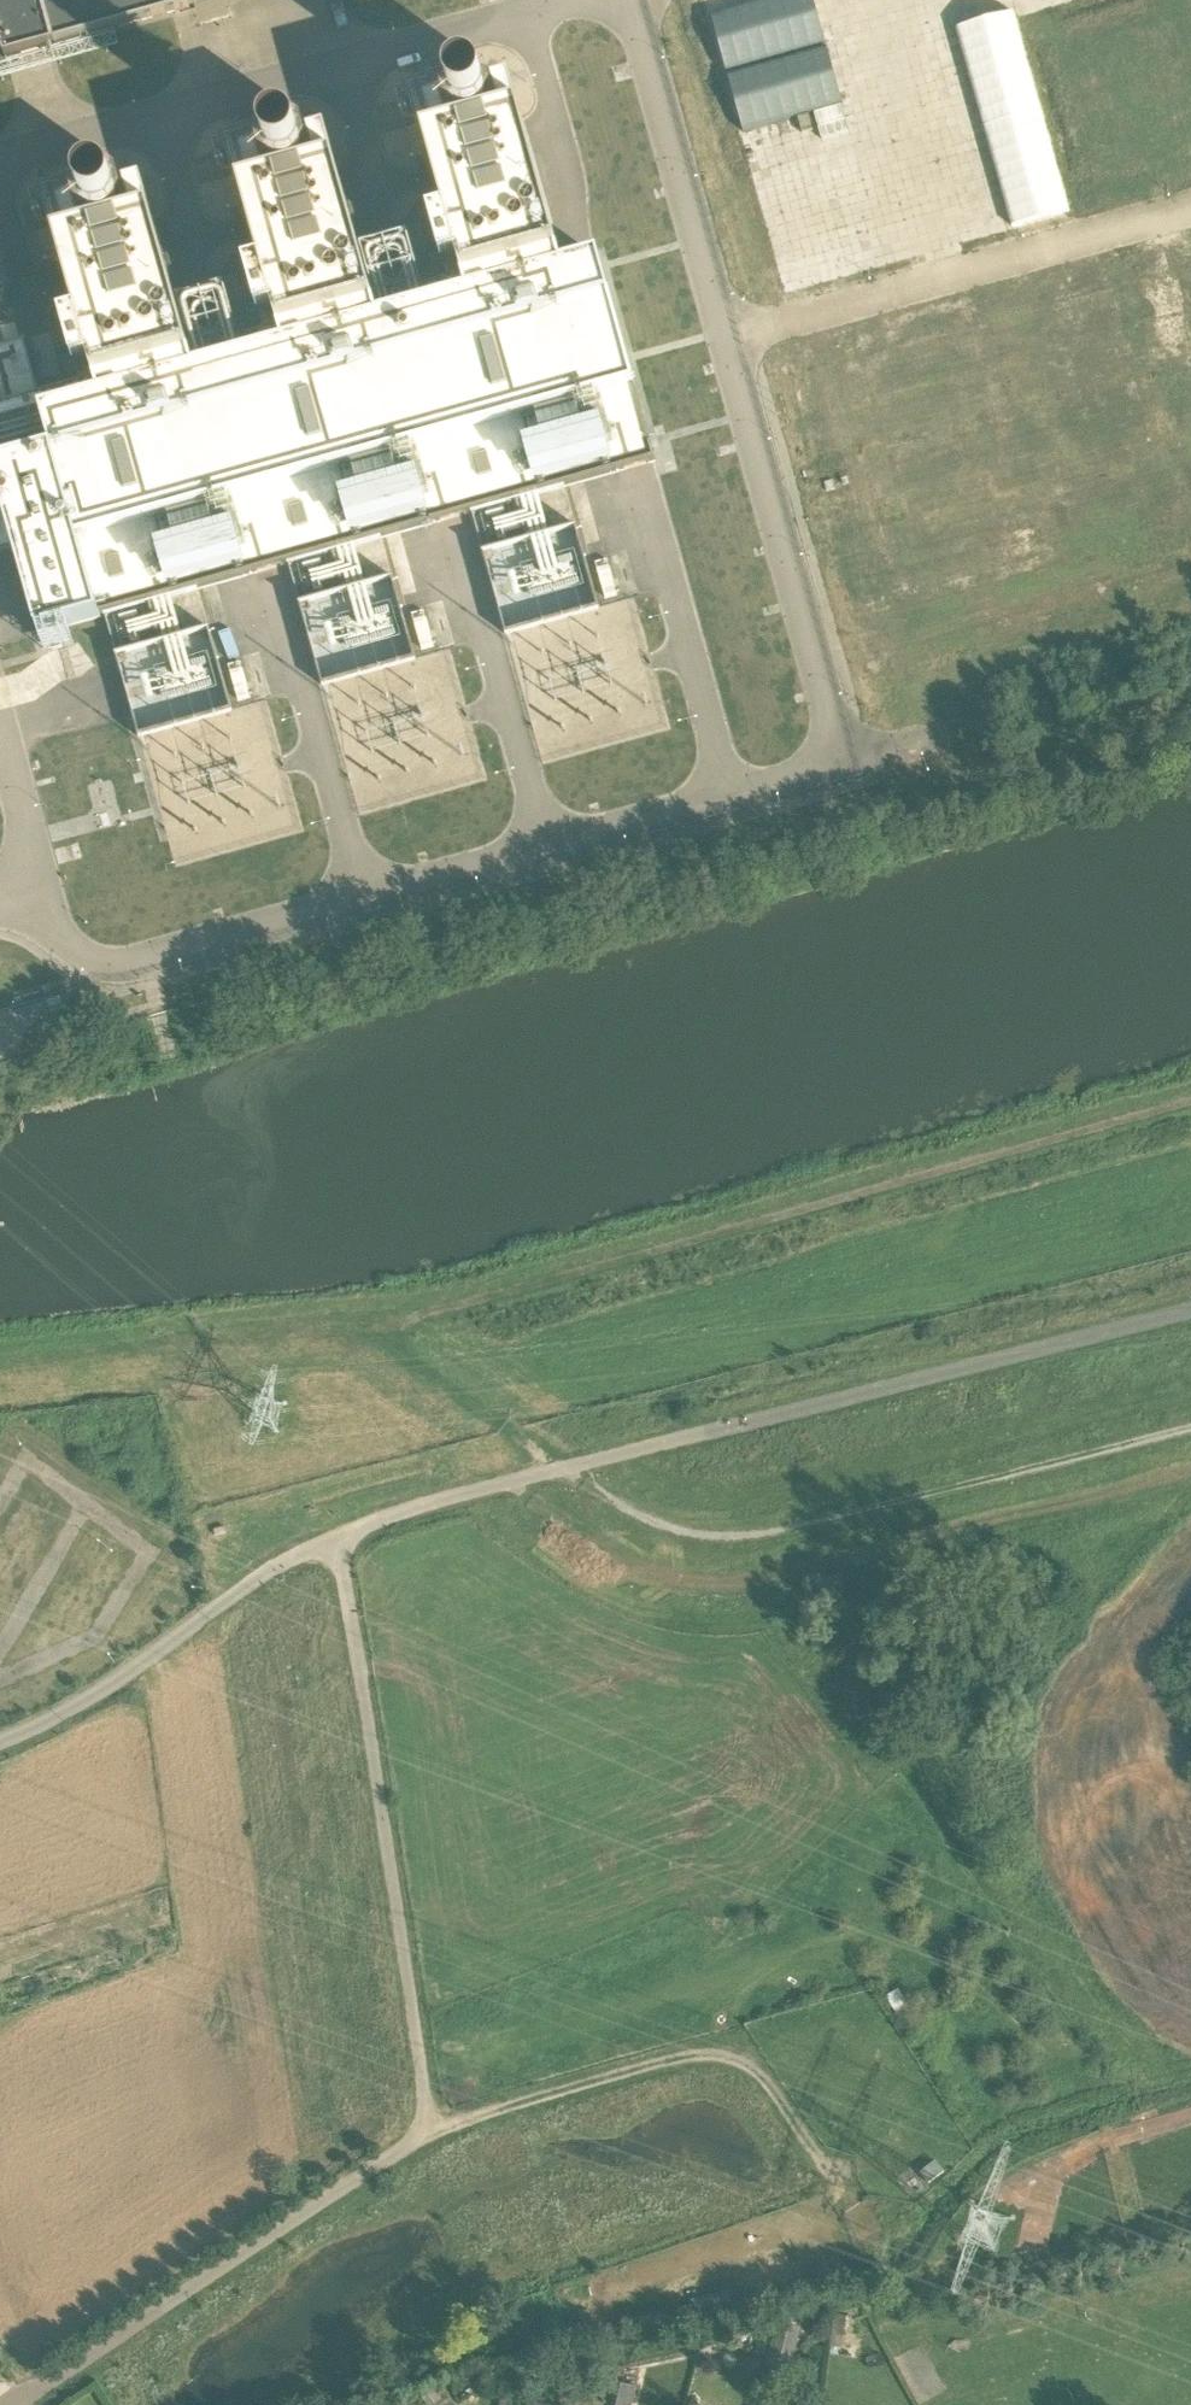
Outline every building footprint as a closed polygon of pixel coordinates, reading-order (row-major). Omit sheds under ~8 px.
[(8,58),(54,44),(211,0),(0,0),(0,29),(8,58)] [(104,613),(163,597),(200,586),(289,562),(346,545),(382,535),(474,510),(530,494),(566,484),(656,459),(597,250),(571,258),(518,71),(497,77),(508,113),(451,129),(439,85),(412,93),(447,217),(437,220),(456,290),(385,310),(333,123),(311,129),(321,166),(268,180),(256,137),(229,144),(263,268),(249,272),(269,342),(198,362),(146,176),(127,181),(137,217),(85,232),(73,188),(46,195),(80,319),(65,324),(78,369),(95,364),(102,389),(43,405),(25,340),(0,347),(0,487),(17,548),(40,631),(104,613)] [(6,313),(11,303),(12,293),(9,283),(4,274),(0,271),(0,319),(6,313)] [(17,548),(0,487),(0,553),(17,548)] [(930,2183),(945,2172),(936,2160),(921,2172),(930,2183)] [(580,2313),(585,2331),(595,2329),(590,2310),(580,2313)] [(843,2348),(848,2316),(835,2314),(829,2346),(843,2348)] [(779,2321),(769,2365),(791,2371),(801,2329),(795,2327),(793,2319),(779,2321)] [(617,2404),(633,2404),(638,2385),(623,2381),(617,2404)]
